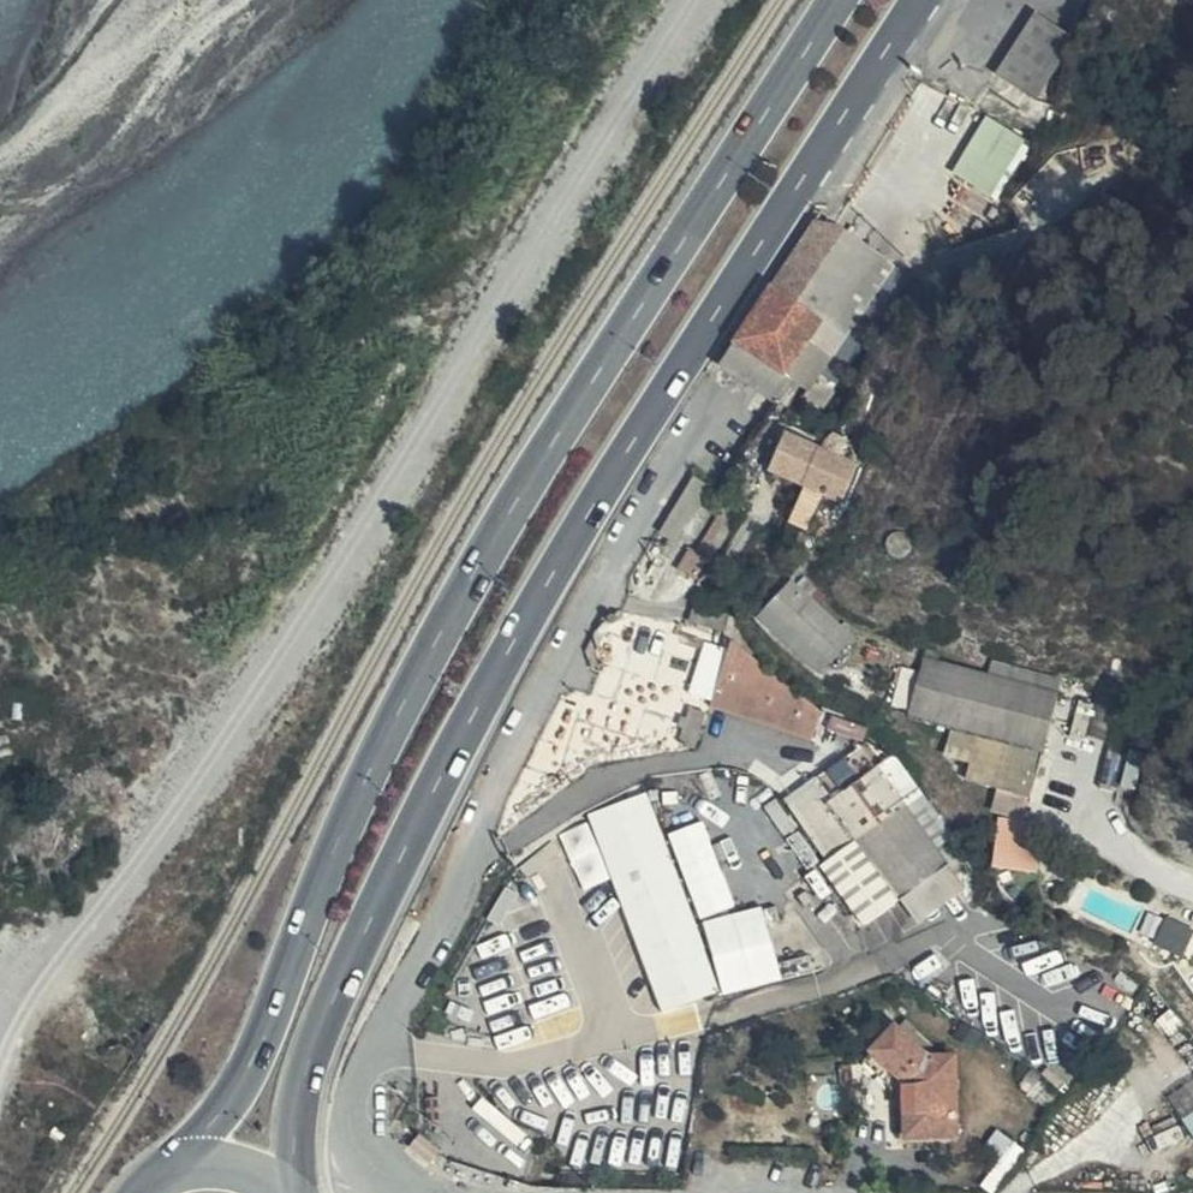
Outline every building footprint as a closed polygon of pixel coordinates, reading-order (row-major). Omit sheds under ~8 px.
[(1035,97),(1071,36),(1034,15),(997,74),(1035,97)] [(1000,197),(1033,140),(988,114),(955,171),(1000,197)] [(722,364),(783,403),(798,381),(813,392),(895,268),(834,227),(815,226),(722,364)] [(895,268),(813,392),(831,402),(909,278),(895,268)] [(807,487),(822,451),(786,437),(772,473),(807,487)] [(798,589),(823,610),(834,597),(808,576),(798,589)] [(762,618),(826,673),(856,638),(823,610),(798,589),(791,583),(762,618)] [(833,721),(742,646),(726,708),(825,757),(833,721)] [(1056,697),(988,678),(924,660),(909,715),(950,728),(978,736),(969,769),(966,780),(1029,799),(1056,697)] [(992,663),(988,678),(1056,697),(1060,683),(992,663)] [(978,736),(950,728),(941,760),(969,769),(978,736)] [(907,808),(930,793),(899,753),(878,768),(907,808)] [(830,804),(857,842),(907,808),(878,768),(830,803),(830,804)] [(795,796),(810,818),(830,804),(830,803),(814,782),(795,796)] [(974,850),(930,793),(907,808),(950,867),(974,850)] [(809,819),(835,857),(857,842),(830,804),(810,818),(809,819)] [(857,842),(902,903),(950,867),(907,808),(857,842)] [(999,818),(996,868),(1037,870),(1039,819),(999,818)] [(857,842),(835,857),(879,920),(902,903),(857,842)] [(628,886),(649,944),(659,969),(701,952),(669,871),(628,886)] [(1187,953),(1192,937),(1192,926),(1169,916),(1158,941),(1187,953)] [(659,969),(649,944),(638,950),(648,973),(659,969)] [(958,1136),(956,1057),(929,1059),(898,1030),(874,1054),(903,1081),(908,1089),(909,1138),(958,1136)] [(1172,1094),(1192,1129),(1192,1081),(1172,1094)]
